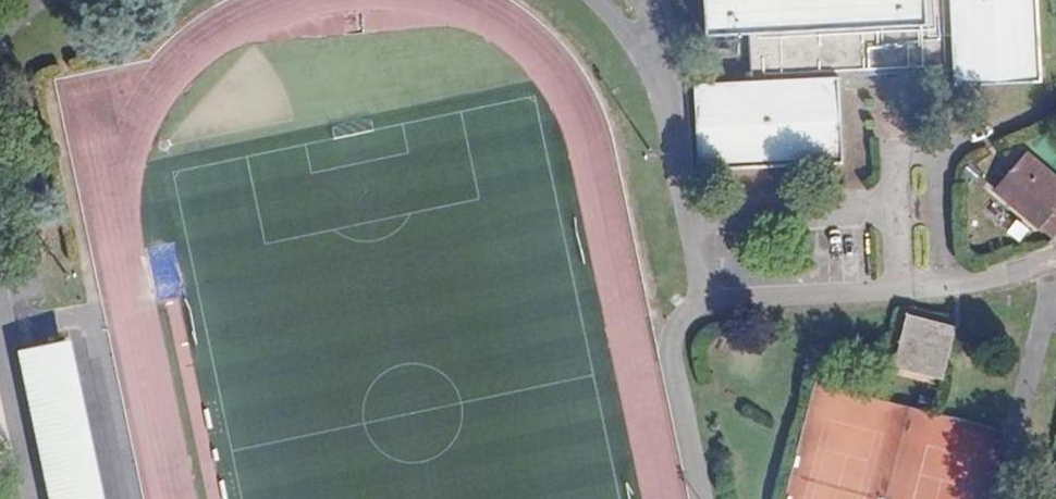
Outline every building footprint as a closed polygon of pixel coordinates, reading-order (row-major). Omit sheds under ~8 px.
[(702,49),(753,47),(755,92),(839,89),(953,84),(950,0),(700,0),(702,49)] [(953,84),(954,95),(1040,92),(1036,0),(950,0),(953,84)] [(839,89),(755,92),(696,94),(700,184),(843,178),(839,89)] [(1024,155),(994,192),(1055,243),(1055,182),(1024,155)] [(909,327),(898,368),(953,383),(964,344),(909,327)] [(22,342),(54,498),(110,498),(76,331),(22,342)] [(953,383),(898,368),(893,382),(949,397),(953,383)]
